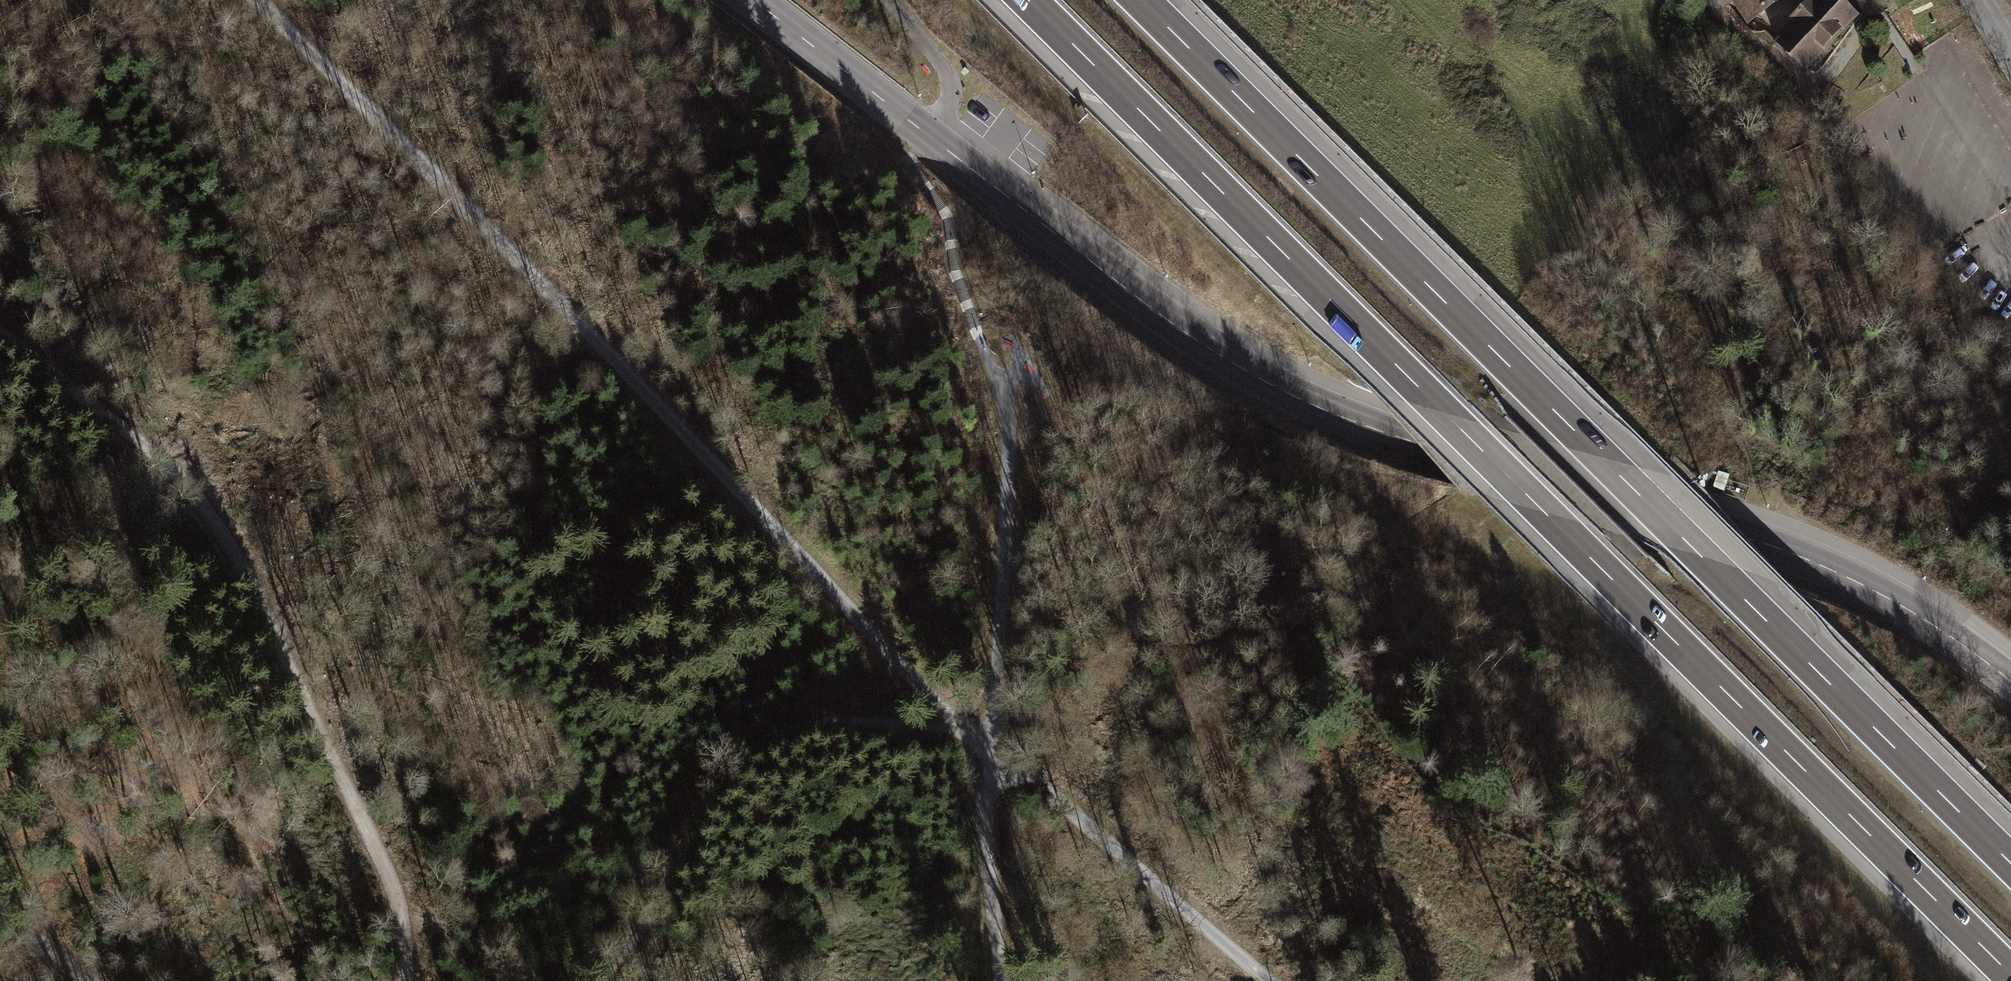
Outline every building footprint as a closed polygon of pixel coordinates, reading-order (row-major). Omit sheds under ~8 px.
[(1751,18),(1778,0),(1739,0),(1751,18)] [(1801,8),(1832,38),(1855,14),(1841,0),(1818,0),(1815,3),(1812,0),(1809,0),(1801,8)] [(1803,67),(1832,38),(1801,8),(1792,17),(1797,22),(1777,42),(1803,67)] [(1713,487),(1724,491),(1729,475),(1719,471),(1713,487)]
